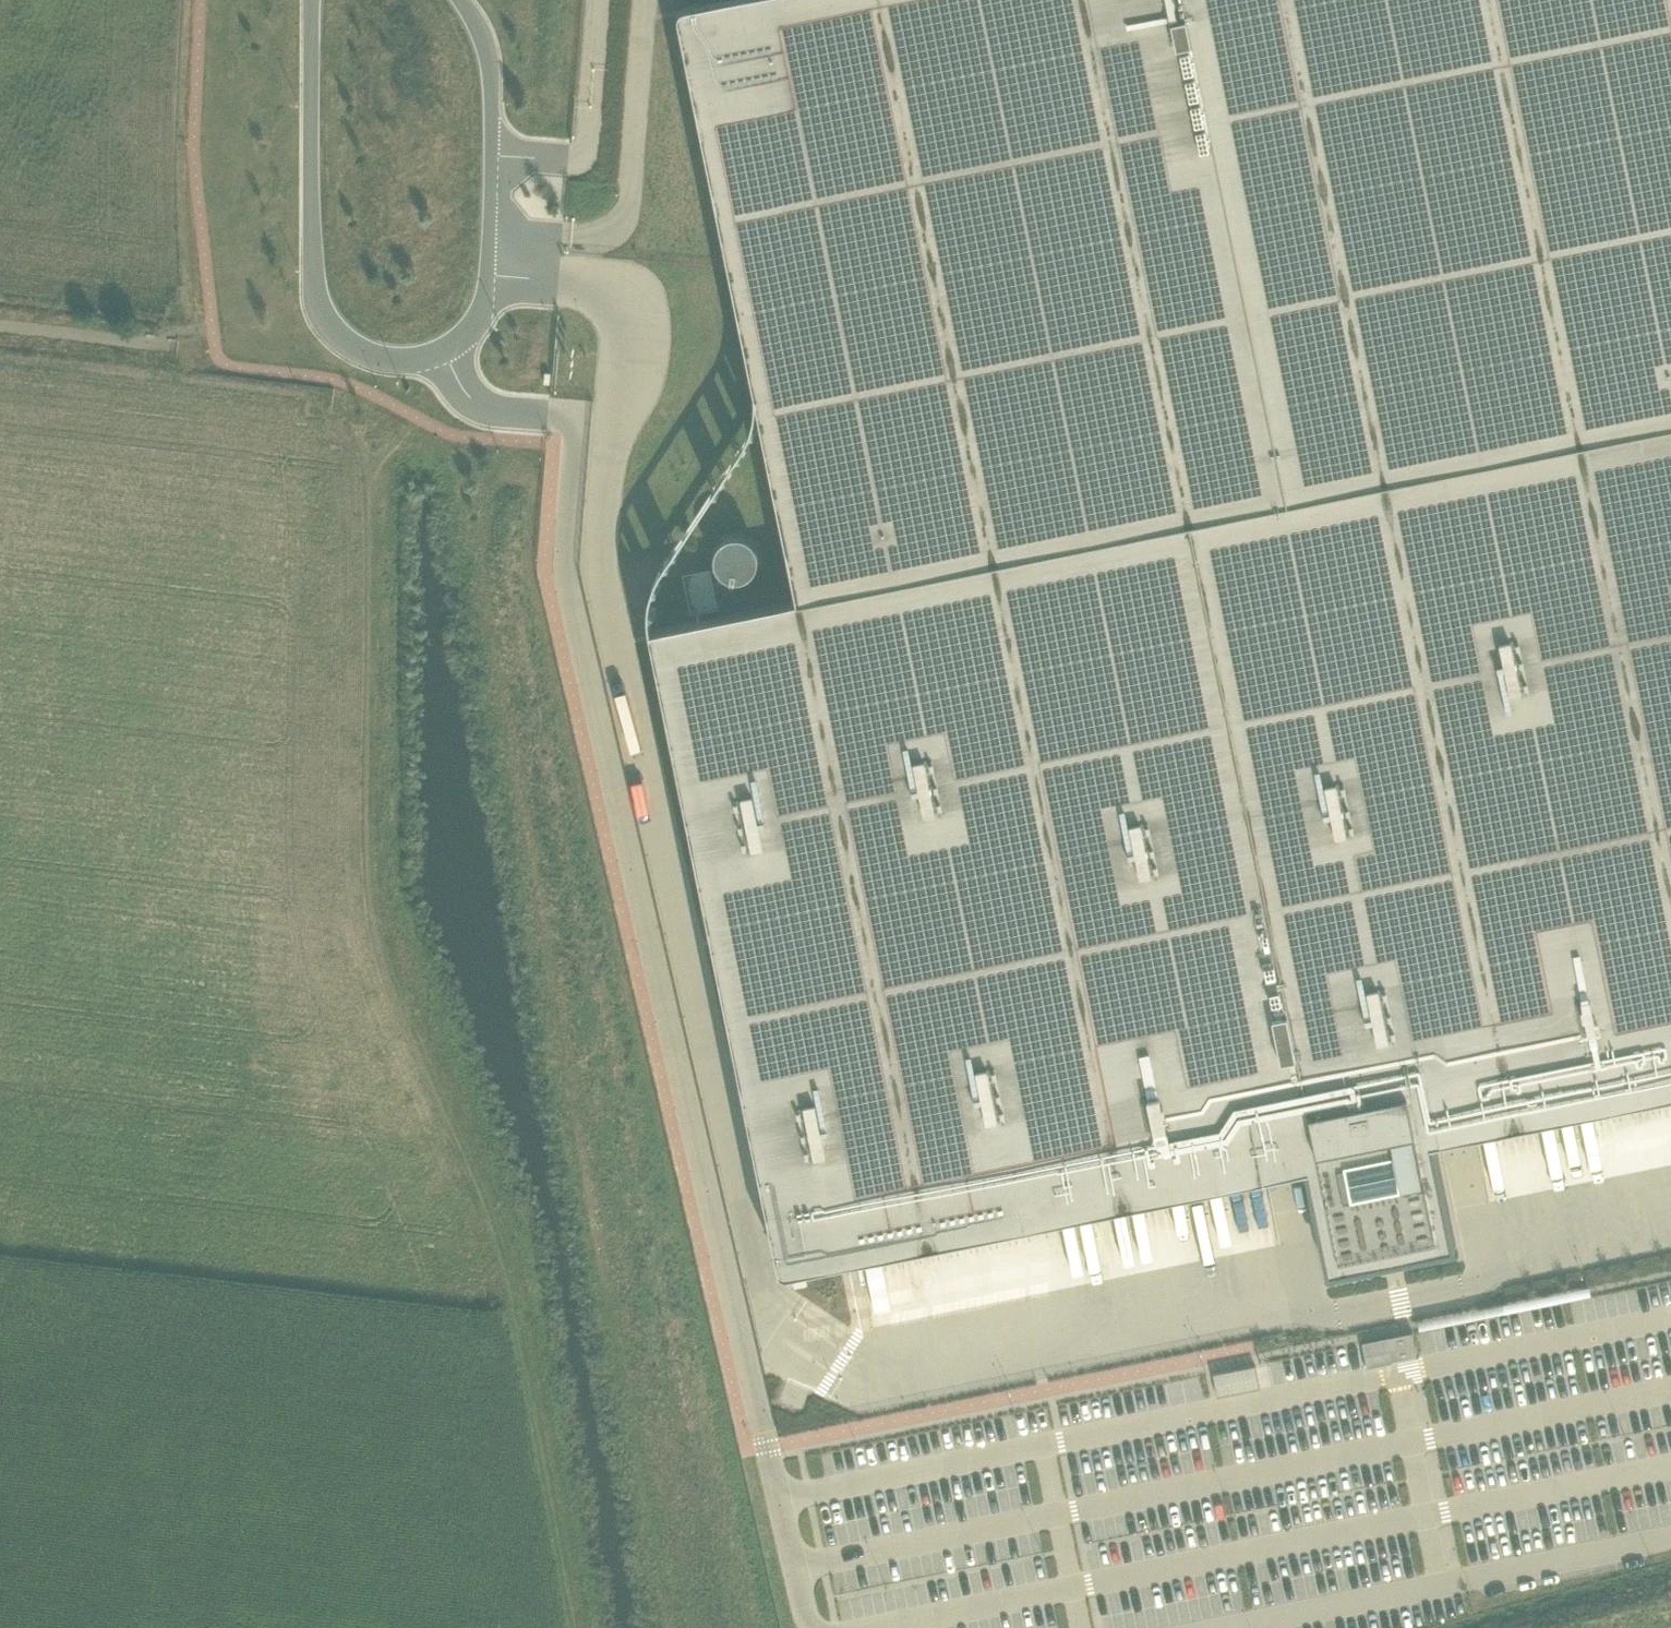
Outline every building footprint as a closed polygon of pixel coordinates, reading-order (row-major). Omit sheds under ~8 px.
[(680,13),(799,598),(1670,420),(1670,0),(712,0),(685,5),(681,8),(680,13)] [(799,598),(651,628),(781,1265),(783,1269),(788,1270),(1309,1164),(1330,1268),(1453,1243),(1432,1139),(1670,1091),(1670,420),(799,598)] [(683,572),(692,612),(719,606),(711,566),(683,572)] [(1366,1339),(1371,1365),(1423,1355),(1417,1329),(1366,1339)] [(1213,1370),(1217,1392),(1259,1385),(1256,1364),(1213,1370)]
